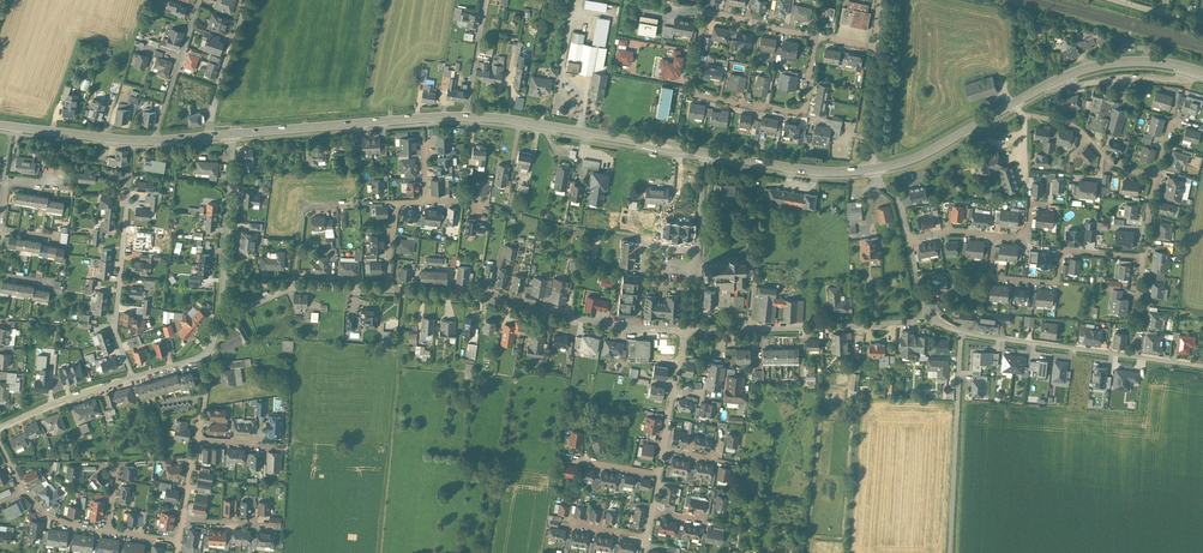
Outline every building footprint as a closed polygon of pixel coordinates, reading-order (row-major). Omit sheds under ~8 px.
[(215,6),(222,9),(222,10),(223,10),(223,9),(231,12),(235,0),(217,0),(215,6)] [(589,0),(585,0),(584,8),(605,11),(606,3),(589,0)] [(754,4),(753,9),(765,11),(767,0),(764,0),(755,0),(754,4)] [(775,13),(785,15),(786,11),(788,12),(788,11),(790,0),(777,0),(775,13)] [(864,28),(868,29),(871,12),(868,11),(869,6),(869,4),(849,0),(847,7),(843,6),(840,23),(845,24),(854,26),(858,27),(864,28)] [(178,3),(169,1),(168,6),(176,8),(174,14),(184,17),(187,8),(177,5),(178,3)] [(813,8),(797,5),(795,14),(794,18),(810,22),(813,8)] [(827,8),(820,6),(816,23),(823,25),(825,17),(826,17),(827,15),(826,15),(827,8)] [(462,8),(455,7),(453,19),(460,20),(462,8)] [(836,8),(828,7),(827,8),(826,15),(827,15),(834,17),(836,8)] [(480,15),(464,12),(462,21),(469,22),(468,25),(477,27),(480,15)] [(228,18),(213,13),(210,20),(215,22),(213,28),(212,29),(213,29),(224,32),(228,18)] [(610,19),(599,17),(595,41),(606,43),(610,19)] [(684,20),(675,18),(674,27),(673,32),(677,33),(676,34),(681,35),(684,20)] [(693,22),(684,20),(681,35),(686,36),(687,34),(690,35),(691,30),(693,22)] [(205,24),(196,21),(194,27),(203,30),(205,25),(205,24)] [(657,24),(639,21),(637,33),(655,36),(657,24)] [(213,28),(205,25),(203,30),(211,33),(213,29),(212,29),(213,28)] [(674,27),(664,25),(662,36),(672,38),(673,32),(674,27)] [(729,30),(714,27),(712,38),(727,41),(729,30)] [(184,32),(171,28),(167,39),(163,38),(161,43),(178,49),(182,38),(184,32)] [(473,40),(474,32),(465,31),(464,39),(473,40)] [(585,34),(573,32),(571,41),(583,43),(585,34)] [(742,45),(744,33),(738,32),(736,41),(735,44),(736,44),(742,45)] [(744,33),(742,45),(749,47),(750,42),(752,41),(751,39),(751,34),(744,33)] [(213,39),(204,36),(203,37),(206,38),(206,39),(207,39),(204,48),(220,53),(223,42),(213,39)] [(777,40),(761,37),(759,49),(774,51),(775,52),(776,46),(777,40)] [(1069,40),(1068,40),(1067,38),(1064,40),(1065,42),(1064,42),(1067,48),(1072,46),(1069,40)] [(160,42),(149,39),(148,44),(158,47),(160,42)] [(583,43),(571,41),(568,60),(580,62),(578,73),(592,75),(593,71),(594,71),(604,73),(605,68),(606,66),(603,65),(606,48),(583,43)] [(798,43),(784,41),(783,47),(781,55),(788,56),(788,55),(796,56),(798,43)] [(517,45),(509,43),(508,51),(516,52),(517,45)] [(1067,48),(1061,51),(1066,61),(1080,54),(1076,44),(1072,46),(1067,48)] [(841,51),(826,48),(823,62),(839,64),(840,58),(841,51)] [(632,52),(618,49),(616,61),(630,63),(632,52)] [(163,53),(155,50),(153,56),(157,57),(161,58),(163,53)] [(680,51),(674,50),(673,55),(674,55),(673,63),(678,64),(681,65),(683,54),(679,54),(680,51)] [(148,57),(135,52),(134,54),(138,56),(135,64),(136,66),(144,69),(148,57)] [(848,52),(847,59),(847,63),(853,64),(852,67),(860,69),(863,55),(848,52)] [(188,54),(184,66),(194,69),(198,57),(190,54),(188,54)] [(221,58),(211,54),(209,62),(219,65),(221,58)] [(519,55),(517,67),(526,69),(528,57),(519,55)] [(157,57),(155,63),(160,64),(157,73),(167,76),(172,62),(161,58),(157,57)] [(667,60),(662,59),(661,66),(663,67),(661,73),(660,73),(659,78),(664,79),(665,74),(676,76),(678,64),(673,63),(667,62),(667,60)] [(580,62),(568,60),(566,70),(578,73),(580,62)] [(219,65),(209,62),(205,74),(215,77),(219,65)] [(484,63),(478,62),(475,78),(482,79),(484,63)] [(492,71),(489,70),(488,80),(494,81),(497,65),(493,64),(492,71)] [(722,67),(711,65),(711,66),(705,65),(706,64),(705,64),(703,78),(709,79),(710,75),(720,77),(719,81),(720,81),(720,80),(721,72),(722,67)] [(497,65),(494,81),(500,83),(501,77),(503,76),(503,74),(502,73),(503,66),(497,65)] [(455,71),(448,69),(449,66),(445,66),(443,76),(454,77),(455,71)] [(526,69),(517,67),(514,85),(523,86),(526,69)] [(558,69),(551,67),(549,75),(557,77),(558,69)] [(594,71),(593,71),(592,75),(589,95),(603,98),(607,74),(604,73),(594,71)] [(784,73),(782,73),(781,80),(783,80),(781,88),(796,91),(798,76),(791,75),(784,73)] [(744,76),(730,74),(729,79),(731,80),(730,88),(743,91),(745,79),(745,76),(744,76)] [(769,77),(759,75),(756,87),(755,86),(754,92),(766,95),(767,88),(769,80),(769,77)] [(993,75),(964,84),(969,101),(998,92),(993,75)] [(551,80),(532,77),(530,94),(540,95),(541,91),(549,92),(551,80)] [(80,88),(87,90),(90,80),(83,78),(80,88)] [(461,90),(457,89),(455,99),(464,101),(467,84),(462,83),(461,90)] [(824,84),(819,84),(817,98),(826,100),(827,91),(829,91),(830,86),(824,84)] [(71,87),(66,86),(62,97),(67,99),(69,94),(71,87)] [(659,101),(669,102),(672,88),(661,86),(659,101)] [(454,89),(448,88),(446,98),(455,99),(457,89),(454,89)] [(1116,96),(1093,89),(1091,96),(1093,97),(1092,101),(1083,100),(1083,99),(1082,97),(1080,97),(1078,97),(1081,106),(1091,108),(1092,106),(1090,113),(1088,121),(1087,120),(1087,121),(1088,122),(1087,125),(1097,128),(1095,135),(1098,139),(1103,137),(1105,131),(1105,130),(1112,107),(1117,108),(1119,103),(1115,101),(1116,96)] [(426,92),(423,91),(422,100),(434,103),(435,93),(432,93),(426,92)] [(1172,96),(1157,92),(1153,104),(1167,108),(1169,100),(1171,101),(1172,96)] [(66,106),(63,105),(62,115),(74,116),(75,107),(77,94),(69,94),(69,99),(67,99),(66,99),(66,106)] [(138,97),(131,94),(129,100),(131,101),(136,103),(138,97)] [(1078,94),(1068,97),(1061,99),(1062,104),(1061,105),(1062,105),(1064,112),(1081,107),(1081,106),(1078,97),(1078,94)] [(1186,97),(1180,96),(1178,102),(1178,104),(1182,105),(1182,104),(1184,104),(1186,98),(1186,97)] [(524,98),(516,97),(514,108),(522,110),(524,98)] [(106,102),(93,98),(91,104),(96,106),(95,109),(103,111),(106,102)] [(826,100),(817,98),(814,112),(818,113),(825,114),(825,113),(826,109),(824,108),(826,100)] [(1186,98),(1184,104),(1183,110),(1195,113),(1198,103),(1192,101),(1192,100),(1186,98)] [(153,101),(147,99),(145,107),(150,108),(153,101)] [(669,102),(659,101),(656,116),(664,117),(665,118),(665,117),(666,117),(669,102)] [(200,112),(194,113),(193,103),(187,104),(189,125),(194,124),(194,125),(197,125),(197,124),(201,123),(200,112)] [(704,105),(690,103),(688,117),(694,119),(694,117),(702,118),(703,114),(704,107),(704,105)] [(95,109),(90,107),(87,116),(93,118),(93,119),(94,119),(95,118),(100,120),(103,111),(95,109)] [(1117,108),(1112,107),(1105,130),(1120,135),(1126,111),(1117,108)] [(118,109),(117,109),(115,122),(127,123),(128,110),(125,109),(118,109)] [(712,112),(711,112),(711,116),(709,123),(710,123),(710,122),(716,124),(726,126),(726,123),(728,111),(721,110),(721,114),(712,112)] [(155,112),(143,111),(142,124),(154,125),(155,112)] [(751,116),(740,114),(738,125),(749,127),(751,116)] [(1164,118),(1153,115),(1151,125),(1153,126),(1151,132),(1160,135),(1164,118)] [(770,118),(762,117),(761,121),(760,129),(760,130),(760,129),(767,130),(767,131),(767,130),(775,131),(775,132),(776,132),(778,120),(777,120),(769,119),(770,118)] [(801,125),(786,122),(784,134),(798,136),(799,136),(799,133),(801,125)] [(824,128),(816,126),(817,125),(816,125),(814,138),(829,141),(830,137),(837,138),(839,136),(841,126),(831,124),(831,128),(824,127),(824,128)] [(1044,128),(1037,126),(1035,137),(1041,138),(1048,139),(1050,126),(1045,126),(1044,128)] [(1201,131),(1186,127),(1182,141),(1190,144),(1191,140),(1198,142),(1201,131)] [(1073,131),(1059,128),(1057,142),(1063,144),(1065,142),(1070,143),(1072,136),(1073,131)] [(1078,137),(1072,136),(1070,143),(1069,145),(1076,147),(1078,137)] [(370,138),(364,138),(364,140),(362,140),(363,153),(371,152),(371,139),(370,139),(370,138)] [(378,138),(372,138),(372,139),(371,139),(371,152),(380,152),(379,144),(379,139),(378,139),(378,138)] [(1124,144),(1110,140),(1107,148),(1115,151),(1114,153),(1116,156),(1119,156),(1121,155),(1121,153),(1122,153),(1122,152),(1124,144)] [(1053,142),(1047,141),(1045,151),(1052,152),(1053,142)] [(482,145),(477,144),(477,147),(473,146),(472,157),(479,157),(478,165),(484,166),(485,158),(486,147),(482,147),(482,145)] [(575,157),(577,147),(571,146),(569,156),(575,157)] [(1155,149),(1144,146),(1142,151),(1144,152),(1142,158),(1152,161),(1155,149)] [(1087,147),(1078,155),(1079,156),(1077,157),(1079,159),(1083,156),(1085,159),(1088,162),(1096,155),(1092,151),(1091,152),(1087,147)] [(252,148),(240,149),(240,159),(252,159),(253,159),(252,148)] [(128,150),(116,149),(116,158),(116,164),(127,165),(128,150)] [(1183,153),(1174,150),(1169,167),(1179,170),(1182,163),(1186,164),(1189,155),(1189,154),(1183,153)] [(998,151),(985,155),(974,158),(976,165),(975,165),(975,166),(974,166),(974,168),(976,167),(976,168),(977,168),(979,174),(989,171),(990,172),(999,169),(999,168),(1003,167),(998,151)] [(324,152),(309,153),(310,165),(318,164),(317,160),(325,160),(324,152)] [(531,154),(519,152),(517,163),(520,163),(519,172),(528,173),(531,154)] [(1048,158),(1039,157),(1039,154),(1037,154),(1036,165),(1047,165),(1048,158)] [(1079,159),(1077,157),(1079,156),(1078,155),(1073,160),(1078,166),(1081,163),(1085,159),(1083,156),(1079,159)] [(34,159),(17,157),(17,162),(16,162),(15,165),(22,165),(21,171),(39,173),(40,164),(34,163),(34,159)] [(116,158),(112,158),(112,157),(108,157),(107,164),(116,166),(116,164),(116,158)] [(165,160),(153,158),(151,167),(164,169),(165,160)] [(252,159),(240,159),(241,166),(245,169),(253,169),(252,159)] [(414,159),(401,160),(401,170),(406,170),(406,171),(415,171),(414,159)] [(600,162),(583,159),(582,167),(598,170),(600,162)] [(217,162),(197,161),(196,172),(210,173),(210,175),(217,175),(217,162)] [(509,166),(498,164),(495,183),(496,184),(495,186),(493,186),(492,190),(494,191),(493,195),(499,196),(500,189),(501,185),(506,185),(509,166)] [(1019,189),(1012,164),(1011,164),(1003,167),(999,168),(999,169),(1007,193),(1019,189)] [(570,167),(558,165),(554,188),(566,190),(569,172),(570,167)] [(85,173),(79,173),(79,180),(84,181),(84,179),(95,180),(95,175),(99,175),(100,171),(85,169),(85,173)] [(608,175),(593,172),(590,186),(592,187),(605,189),(606,189),(608,175)] [(1110,175),(1103,174),(1102,182),(1109,183),(1110,175)] [(380,180),(372,180),(372,184),(372,187),(373,187),(373,191),(384,191),(383,180),(388,180),(388,175),(380,175),(380,180)] [(1055,177),(1054,177),(1054,182),(1053,191),(1063,192),(1064,178),(1055,177)] [(1177,179),(1169,177),(1165,195),(1170,196),(1169,197),(1174,198),(1175,197),(1176,197),(1181,198),(1181,197),(1184,181),(1185,181),(1177,179)] [(148,181),(137,180),(135,189),(147,191),(147,190),(148,181)] [(478,194),(486,196),(489,182),(481,180),(478,194)] [(1088,181),(1080,180),(1079,184),(1078,194),(1078,195),(1086,196),(1088,181)] [(1139,182),(1124,180),(1122,193),(1137,195),(1139,182)] [(1096,182),(1088,181),(1086,196),(1095,197),(1095,196),(1096,185),(1096,182)] [(415,182),(408,182),(408,186),(407,186),(407,190),(408,190),(408,195),(418,195),(418,190),(418,185),(417,185),(417,182),(415,182)] [(1033,182),(1033,187),(1032,194),(1042,195),(1043,183),(1033,182)] [(735,185),(714,184),(713,204),(722,204),(722,205),(729,206),(730,193),(735,194),(735,185)] [(529,186),(521,185),(519,192),(527,194),(529,186)] [(576,185),(573,185),(572,192),(570,199),(580,201),(581,196),(582,195),(583,192),(582,191),(583,187),(576,185)] [(925,185),(909,188),(912,203),(928,200),(925,185)] [(605,189),(592,187),(589,202),(602,204),(605,189)] [(668,188),(646,187),(645,202),(667,203),(668,188)] [(652,236),(692,240),(697,190),(676,188),(674,204),(669,204),(667,220),(661,220),(662,211),(630,208),(629,216),(653,218),(652,236)] [(805,194),(769,188),(769,189),(765,188),(764,190),(763,200),(777,202),(777,205),(781,206),(781,203),(790,204),(803,206),(805,194)] [(157,191),(152,190),(151,195),(153,195),(158,196),(158,203),(160,203),(162,190),(157,189),(157,191)] [(254,191),(244,190),(244,191),(243,191),(243,196),(244,196),(243,205),(248,205),(253,205),(253,203),(260,204),(261,195),(253,194),(254,191)] [(25,193),(17,192),(16,192),(15,201),(23,202),(25,193)] [(32,194),(25,193),(23,202),(31,203),(32,194)] [(817,195),(805,193),(805,194),(803,206),(808,207),(808,210),(814,211),(814,208),(815,208),(817,195)] [(41,196),(32,194),(31,203),(39,204),(41,196)] [(111,196),(102,195),(101,205),(106,206),(105,216),(115,217),(116,206),(111,206),(112,200),(110,200),(111,196)] [(48,197),(41,196),(39,204),(47,206),(48,199),(48,197)] [(56,200),(48,199),(47,206),(46,208),(54,209),(56,200)] [(63,202),(56,200),(54,209),(62,211),(63,207),(64,206),(63,206),(64,202),(63,201),(63,202)] [(861,201),(847,202),(848,219),(863,217),(861,201)] [(1166,203),(1161,202),(1159,211),(1173,214),(1175,205),(1166,203)] [(217,204),(208,203),(207,214),(216,215),(217,204)] [(1137,205),(1126,203),(1124,216),(1136,217),(1137,205)] [(889,205),(877,208),(880,223),(893,220),(889,205)] [(954,206),(953,210),(952,219),(962,221),(963,207),(954,206)] [(382,207),(376,207),(376,208),(377,217),(387,216),(387,207),(382,207)] [(150,209),(136,208),(135,219),(149,220),(150,209)] [(431,209),(426,208),(425,216),(425,223),(432,224),(433,208),(432,208),(431,209)] [(441,210),(435,209),(433,208),(432,224),(439,224),(440,217),(441,210)] [(458,209),(449,208),(448,215),(447,222),(449,222),(457,223),(458,209)] [(417,211),(413,210),(409,209),(409,210),(404,209),(403,219),(408,219),(407,220),(412,221),(412,220),(416,220),(417,213),(417,211)] [(1010,211),(1001,210),(1000,224),(1009,225),(1010,211)] [(1043,211),(1037,210),(1036,224),(1044,225),(1046,212),(1043,212),(1043,211)] [(1018,212),(1010,211),(1009,225),(1017,226),(1018,219),(1018,212)] [(1054,212),(1049,212),(1046,212),(1044,225),(1052,226),(1053,220),(1054,212)] [(982,213),(974,213),(973,225),(981,226),(982,213)] [(991,214),(982,213),(981,226),(989,227),(991,214)] [(207,214),(206,228),(215,229),(216,215),(207,214)] [(927,215),(922,217),(924,227),(936,225),(935,220),(934,216),(933,216),(929,217),(927,215)] [(115,217),(105,216),(104,224),(104,227),(108,228),(114,228),(115,217)] [(316,217),(312,217),(312,228),(325,228),(325,227),(324,219),(324,216),(320,217),(320,216),(316,216),(316,217)] [(477,219),(467,218),(466,232),(475,233),(475,231),(484,232),(485,224),(476,223),(477,219)] [(332,219),(324,219),(325,227),(333,227),(332,219)] [(1094,223),(1087,222),(1086,239),(1095,240),(1096,229),(1093,229),(1094,223)] [(1172,224),(1160,222),(1158,238),(1171,239),(1172,224)] [(104,224),(101,223),(100,230),(100,237),(102,238),(103,231),(108,232),(108,228),(104,227),(104,224)] [(1084,230),(1070,229),(1069,234),(1067,234),(1066,242),(1079,244),(1080,241),(1082,241),(1084,230)] [(1130,232),(1116,230),(1115,240),(1123,241),(1127,241),(1126,247),(1132,248),(1133,235),(1130,234),(1130,232)] [(257,233),(242,231),(239,251),(247,253),(248,253),(254,254),(257,233)] [(68,233),(62,232),(60,242),(67,243),(68,233)] [(147,236),(136,234),(134,244),(146,245),(147,236)] [(383,234),(370,235),(371,243),(384,243),(384,241),(383,240),(383,234)] [(17,238),(10,237),(9,237),(8,246),(16,247),(17,238)] [(335,237),(326,237),(324,239),(324,243),(330,243),(330,247),(335,247),(335,237)] [(25,239),(17,238),(16,247),(24,248),(25,239)] [(879,238),(861,239),(863,260),(882,258),(881,251),(879,251),(879,238)] [(33,240),(25,239),(24,248),(32,249),(33,240)] [(407,240),(399,239),(398,251),(412,252),(414,241),(407,240)] [(41,242),(33,240),(32,249),(39,250),(40,244),(41,242)] [(621,254),(635,254),(635,251),(633,251),(634,242),(627,242),(627,240),(621,240),(620,247),(622,247),(621,254)] [(976,241),(968,240),(968,243),(966,254),(974,255),(976,241)] [(936,241),(927,243),(930,255),(938,253),(937,248),(936,241)] [(984,242),(976,241),(974,255),(982,256),(983,253),(984,245),(984,242)] [(958,242),(946,242),(946,252),(958,252),(958,242)] [(384,243),(371,243),(371,251),(384,251),(383,245),(384,244),(384,243)] [(927,243),(919,244),(921,251),(922,256),(930,255),(927,243)] [(48,245),(40,244),(39,250),(39,253),(47,254),(48,245)] [(1009,245),(1001,244),(1000,247),(999,257),(999,258),(1007,259),(1009,245)] [(56,246),(48,245),(47,254),(55,255),(56,252),(56,250),(57,246),(56,246)] [(1018,246),(1009,245),(1007,259),(1016,260),(1016,259),(1018,247),(1018,246)] [(64,248),(57,246),(56,250),(56,252),(55,255),(54,258),(62,260),(64,248)] [(516,248),(508,246),(506,257),(514,258),(516,248)] [(112,249),(102,248),(101,259),(111,260),(112,249)] [(1029,262),(1038,263),(1039,252),(1039,251),(1030,250),(1029,262)] [(277,257),(268,256),(268,257),(268,266),(268,268),(284,268),(284,251),(277,251),(277,257)] [(1053,254),(1048,253),(1048,252),(1044,251),(1043,253),(1039,252),(1038,263),(1038,264),(1042,265),(1042,266),(1047,267),(1047,265),(1051,266),(1053,254)] [(1156,251),(1154,251),(1153,260),(1168,261),(1169,252),(1156,251)] [(210,254),(200,254),(199,264),(209,265),(210,254)] [(635,254),(621,254),(621,260),(620,260),(619,262),(621,262),(621,265),(623,265),(623,266),(625,266),(626,265),(632,265),(633,258),(634,258),(635,254)] [(328,257),(321,257),(321,263),(312,263),(311,272),(328,273),(328,257)] [(740,261),(737,262),(737,260),(738,259),(737,258),(736,259),(729,259),(728,258),(728,259),(729,260),(729,262),(725,262),(725,261),(724,261),(724,262),(720,262),(720,261),(719,261),(719,262),(715,262),(715,261),(714,261),(714,262),(711,262),(711,261),(710,261),(710,262),(709,262),(709,263),(708,263),(708,265),(708,264),(707,263),(706,263),(705,264),(705,265),(704,265),(704,263),(703,263),(703,265),(702,265),(703,265),(701,265),(701,267),(703,267),(703,271),(701,271),(702,272),(703,272),(703,273),(705,273),(705,272),(705,273),(706,273),(707,273),(708,272),(709,272),(709,273),(709,274),(710,274),(710,276),(711,276),(711,275),(715,275),(715,276),(716,276),(716,275),(719,275),(720,276),(721,276),(721,275),(724,274),(724,276),(725,276),(725,273),(729,273),(729,275),(728,276),(729,277),(730,276),(736,276),(737,276),(737,288),(746,288),(745,278),(745,274),(746,273),(746,272),(748,270),(749,270),(749,269),(748,268),(748,265),(749,264),(749,263),(748,264),(745,262),(746,260),(744,260),(744,261),(741,261),(741,260),(740,260),(740,261)] [(1080,259),(1071,258),(1070,270),(1079,271),(1080,259)] [(111,260),(101,259),(100,267),(100,270),(110,271),(111,260)] [(146,261),(133,259),(132,270),(143,271),(143,275),(149,275),(150,263),(147,263),(146,261)] [(1168,261),(1153,260),(1152,269),(1154,269),(1165,270),(1167,271),(1168,261)] [(573,262),(570,261),(569,269),(577,270),(579,263),(573,262)] [(358,262),(340,262),(340,267),(339,267),(339,273),(358,274),(358,262)] [(377,263),(370,263),(371,272),(381,272),(381,262),(377,263)] [(491,283),(495,264),(487,263),(483,282),(491,283)] [(209,265),(199,264),(198,276),(208,276),(209,265)] [(1130,265),(1119,264),(1118,269),(1120,269),(1119,277),(1129,278),(1130,265)] [(470,267),(458,265),(456,281),(464,282),(463,287),(467,287),(470,267)] [(110,271),(100,270),(100,267),(95,266),(94,276),(109,277),(110,271)] [(503,267),(500,269),(499,269),(496,285),(505,286),(508,271),(507,271),(507,270),(505,268),(503,267)] [(411,269),(402,268),(401,278),(410,279),(411,269)] [(434,271),(421,270),(420,280),(433,281),(434,271)] [(447,272),(434,271),(433,281),(446,282),(447,272)] [(964,271),(952,271),(954,283),(961,282),(961,274),(964,274),(964,271)] [(638,275),(623,274),(622,284),(637,286),(638,275)] [(524,277),(515,275),(512,288),(521,290),(522,285),(524,277)] [(200,277),(190,276),(189,285),(199,286),(200,277)] [(547,279),(535,277),(532,291),(531,295),(536,296),(536,294),(544,295),(547,279)] [(947,277),(938,277),(939,279),(933,280),(934,290),(934,293),(940,293),(940,290),(943,290),(943,289),(947,289),(947,287),(948,287),(947,277)] [(571,281),(554,278),(553,285),(569,288),(570,288),(571,281)] [(613,279),(602,278),(601,285),(611,287),(613,279)] [(155,281),(145,280),(144,289),(154,290),(155,281)] [(10,283),(3,281),(1,290),(9,291),(10,283)] [(1164,283),(1152,282),(1151,297),(1163,299),(1164,283)] [(18,284),(10,283),(9,291),(17,293),(18,284)] [(26,285),(18,284),(17,293),(24,294),(26,285)] [(637,286),(622,284),(621,294),(621,295),(635,296),(636,296),(637,286)] [(34,287),(26,285),(24,294),(32,295),(33,289),(34,287)] [(569,288),(553,285),(550,297),(554,297),(553,306),(566,308),(568,297),(572,297),(573,291),(569,290),(569,288)] [(999,285),(991,285),(990,298),(990,299),(998,300),(999,285)] [(1009,286),(999,285),(998,300),(1007,301),(1007,300),(1008,289),(1009,286)] [(776,288),(756,286),(755,296),(759,297),(759,294),(774,296),(775,296),(776,288)] [(142,288),(130,287),(130,297),(141,298),(142,288)] [(841,311),(840,303),(839,287),(829,287),(831,311),(841,311)] [(1029,288),(1016,287),(1015,298),(1028,299),(1029,294),(1029,288)] [(41,290),(33,289),(32,295),(32,297),(40,298),(41,290)] [(1046,290),(1038,289),(1037,292),(1036,303),(1044,304),(1046,290)] [(49,291),(41,290),(40,298),(48,300),(49,291)] [(108,291),(98,290),(97,301),(107,302),(108,291)] [(532,291),(526,290),(525,299),(535,302),(536,296),(531,295),(532,291)] [(715,290),(704,290),(704,305),(714,305),(714,303),(715,290)] [(730,291),(715,290),(714,303),(717,303),(717,305),(718,305),(729,305),(730,305),(730,297),(730,295),(730,291)] [(1053,291),(1046,290),(1044,304),(1052,305),(1053,294),(1053,291)] [(1120,294),(1113,293),(1113,297),(1112,297),(1111,308),(1117,308),(1117,313),(1127,314),(1128,298),(1119,298),(1120,294)] [(307,294),(294,294),(293,306),(294,307),(307,307),(307,294)] [(621,294),(620,294),(619,305),(634,306),(635,296),(621,295),(621,294)] [(755,296),(754,296),(751,319),(774,320),(776,305),(784,306),(783,320),(803,321),(804,300),(785,299),(785,300),(774,299),(774,296),(759,294),(759,297),(755,296)] [(743,296),(730,295),(730,297),(730,305),(730,308),(743,309),(743,296)] [(598,298),(587,296),(586,302),(587,303),(586,309),(595,311),(596,308),(606,310),(608,301),(598,299),(598,298)] [(657,297),(646,297),(645,316),(655,317),(656,314),(665,314),(678,315),(679,296),(667,296),(666,301),(656,300),(657,297)] [(107,302),(97,301),(96,309),(96,312),(97,312),(106,313),(107,302)] [(840,303),(841,311),(848,310),(848,306),(848,302),(847,302),(840,303)] [(634,306),(619,305),(617,315),(633,317),(634,306)] [(378,309),(362,308),(361,317),(368,317),(367,320),(366,320),(366,321),(367,321),(367,325),(376,326),(378,309)] [(206,316),(199,310),(192,318),(199,324),(206,316)] [(972,312),(955,310),(954,320),(970,322),(971,315),(972,315),(973,312),(972,312)] [(1166,313),(1149,311),(1151,311),(1150,317),(1149,317),(1148,327),(1157,328),(1161,328),(1162,318),(1165,318),(1166,313)] [(134,313),(124,312),(123,324),(132,325),(133,325),(133,318),(134,313)] [(192,318),(187,313),(184,313),(183,319),(183,322),(185,326),(180,331),(188,338),(199,324),(192,318)] [(1010,314),(1001,313),(1000,321),(1009,322),(1010,314)] [(356,315),(348,314),(347,329),(355,329),(356,315)] [(995,318),(979,316),(978,327),(995,329),(996,321),(997,318),(995,318)] [(1034,316),(1026,316),(1025,324),(1033,325),(1034,316)] [(476,318),(465,317),(463,330),(464,330),(463,333),(466,333),(467,330),(469,331),(469,332),(474,333),(474,331),(476,318)] [(141,319),(133,318),(133,325),(132,325),(131,334),(147,328),(144,320),(143,321),(143,319),(141,319)] [(434,318),(423,318),(423,326),(433,327),(434,318)] [(455,321),(442,320),(442,327),(445,327),(444,331),(448,332),(448,329),(451,329),(451,327),(455,327),(455,321)] [(493,321),(485,320),(483,331),(492,332),(493,321)] [(249,338),(240,322),(235,325),(236,326),(223,333),(227,340),(232,348),(234,347),(249,338)] [(1055,324),(1043,322),(1041,335),(1055,338),(1056,329),(1054,329),(1055,324)] [(168,325),(163,327),(167,341),(174,339),(173,336),(170,336),(168,329),(169,329),(168,325)] [(513,326),(504,325),(501,344),(512,346),(513,337),(511,336),(513,326)] [(0,326),(0,334),(10,335),(15,335),(16,328),(14,328),(10,328),(11,327),(7,327),(0,326)] [(433,327),(423,326),(422,332),(421,331),(421,336),(426,337),(426,332),(432,333),(433,327)] [(445,327),(442,327),(441,329),(440,329),(440,336),(456,337),(456,332),(455,332),(455,327),(451,327),(451,329),(448,329),(448,332),(444,331),(445,327)] [(1086,328),(1085,335),(1084,342),(1092,343),(1094,329),(1086,328)] [(106,329),(97,332),(101,343),(109,340),(106,329)] [(1102,330),(1094,329),(1092,343),(1100,344),(1102,336),(1102,330)] [(383,330),(382,340),(390,340),(391,330),(383,330)] [(915,350),(915,336),(914,336),(914,330),(903,330),(902,341),(900,341),(900,344),(902,344),(901,355),(915,356),(915,350)] [(851,332),(833,333),(833,347),(832,347),(832,352),(850,352),(850,347),(847,347),(847,339),(851,339),(851,332)] [(1127,334),(1115,332),(1113,346),(1125,347),(1127,334)] [(0,334),(0,341),(9,342),(10,335),(0,334)] [(1147,334),(1146,345),(1147,345),(1147,350),(1145,350),(1161,352),(1162,346),(1159,346),(1160,335),(1156,335),(1147,334)] [(545,337),(532,335),(530,347),(528,346),(527,354),(543,356),(544,349),(543,349),(545,337)] [(567,337),(554,335),(553,345),(555,345),(556,346),(559,347),(561,346),(569,347),(570,342),(567,341),(567,337)] [(921,336),(920,350),(920,351),(929,352),(929,336),(921,335),(921,336)] [(1179,335),(1178,339),(1177,351),(1188,352),(1189,343),(1194,343),(1195,336),(1179,335)] [(139,345),(136,336),(128,339),(131,348),(139,345)] [(598,338),(583,336),(580,349),(586,350),(585,351),(590,352),(590,351),(596,351),(598,338)] [(635,339),(628,339),(628,362),(649,362),(649,355),(636,354),(636,339),(635,339)] [(650,339),(635,339),(636,339),(636,354),(649,355),(649,344),(649,339),(650,339)] [(669,339),(650,339),(649,339),(649,344),(658,345),(658,354),(674,354),(674,346),(669,346),(669,339)] [(820,339),(808,339),(808,342),(808,349),(819,349),(820,349),(820,345),(820,339)] [(938,339),(937,350),(949,351),(949,339),(938,339)] [(109,340),(101,343),(104,353),(113,350),(109,340)] [(162,341),(154,343),(158,356),(167,353),(163,341),(163,340),(162,341)] [(227,340),(219,345),(224,353),(232,348),(227,340)] [(293,340),(284,340),(283,351),(293,351),(293,340)] [(623,343),(605,340),(602,355),(610,356),(611,352),(620,353),(621,354),(622,349),(623,343)] [(880,344),(880,343),(877,342),(875,342),(875,343),(871,343),(870,343),(870,349),(869,349),(870,350),(869,355),(870,355),(880,356),(884,356),(885,355),(885,350),(885,349),(885,344),(880,344)] [(477,345),(468,343),(467,351),(471,351),(476,352),(477,345)] [(84,355),(97,351),(95,346),(83,350),(84,355)] [(425,346),(420,346),(419,355),(415,355),(415,357),(419,358),(418,361),(429,362),(430,350),(425,350),(425,346)] [(232,348),(224,353),(226,358),(236,352),(234,347),(232,348)] [(145,349),(134,352),(138,362),(146,360),(145,355),(146,354),(145,349)] [(736,350),(735,350),(736,355),(736,361),(745,361),(745,360),(749,360),(749,361),(750,361),(749,349),(736,350)] [(2,367),(2,366),(7,366),(8,361),(11,358),(10,357),(10,353),(9,353),(0,352),(0,367),(2,367)] [(86,359),(88,358),(89,361),(96,359),(94,352),(85,355),(86,359)] [(991,352),(981,352),(973,352),(972,370),(973,370),(981,371),(981,363),(991,363),(991,353),(991,352)] [(999,353),(991,353),(991,363),(998,363),(999,353)] [(1015,355),(1004,354),(1003,364),(1002,369),(1007,369),(1007,371),(1013,372),(1015,355)] [(39,369),(45,369),(47,356),(38,355),(37,368),(39,369)] [(889,355),(885,355),(884,356),(880,356),(880,365),(888,366),(889,355)] [(1025,357),(1015,355),(1013,372),(1018,372),(1018,371),(1024,371),(1024,366),(1025,357)] [(102,363),(105,371),(118,367),(115,358),(102,363)] [(242,359),(230,361),(231,368),(244,366),(242,359)] [(948,360),(928,359),(928,369),(938,369),(938,377),(948,377),(948,360)] [(1038,370),(1038,375),(1046,376),(1048,360),(1039,359),(1039,361),(1038,370)] [(1029,369),(1038,370),(1039,361),(1030,360),(1029,367),(1029,369)] [(1055,361),(1053,380),(1058,380),(1058,378),(1065,379),(1066,370),(1067,362),(1055,361)] [(694,364),(686,362),(685,373),(690,374),(689,376),(692,377),(693,374),(692,374),(694,364)] [(711,362),(709,362),(706,387),(720,389),(721,382),(723,364),(711,362)] [(84,377),(80,363),(69,366),(74,380),(84,377)] [(473,365),(466,364),(464,378),(472,378),(473,365)] [(667,368),(661,367),(661,366),(657,366),(654,365),(652,375),(665,378),(667,368)] [(1093,385),(1105,386),(1108,367),(1095,365),(1093,385)] [(74,380),(69,366),(59,369),(63,383),(74,380)] [(241,368),(233,370),(235,385),(243,384),(241,368)] [(638,377),(638,368),(630,368),(629,376),(638,377)] [(45,369),(39,369),(38,377),(37,377),(37,379),(36,379),(35,390),(41,390),(40,392),(42,392),(42,391),(48,391),(49,381),(50,370),(45,369)] [(856,373),(853,373),(851,389),(857,390),(860,370),(856,369),(856,373)] [(1132,371),(1116,369),(1113,388),(1129,390),(1131,380),(1132,371)] [(233,370),(221,371),(223,387),(235,385),(233,370)] [(1140,372),(1132,371),(1131,380),(1139,381),(1140,372)] [(196,385),(192,372),(185,374),(189,387),(196,385)] [(177,374),(171,376),(175,389),(181,387),(178,376),(177,374)] [(185,374),(178,376),(181,387),(182,389),(189,387),(185,374)] [(171,376),(164,378),(168,391),(175,389),(171,376)] [(743,377),(728,376),(727,390),(742,391),(743,377)] [(164,378),(158,379),(161,393),(168,391),(164,378)] [(158,379),(151,381),(155,394),(161,393),(158,379)] [(977,380),(973,379),(972,396),(983,396),(984,380),(977,380)] [(151,381),(144,383),(148,396),(155,394),(151,381)] [(701,383),(694,381),(693,388),(700,389),(701,383)] [(0,382),(0,400),(8,400),(9,383),(7,383),(0,382)] [(144,383),(137,385),(139,392),(141,398),(148,396),(144,383)] [(659,386),(651,385),(650,388),(649,388),(648,388),(647,396),(647,397),(650,397),(651,397),(651,396),(656,397),(655,400),(661,401),(661,397),(662,398),(663,393),(664,388),(659,387),(659,386)] [(130,387),(112,393),(115,402),(116,402),(126,399),(128,404),(135,402),(130,387)] [(727,390),(725,390),(724,401),(742,403),(743,392),(727,390)] [(112,393),(109,394),(107,394),(106,396),(106,398),(107,398),(108,403),(110,405),(116,403),(116,402),(115,402),(112,393)] [(686,400),(679,398),(677,408),(689,410),(691,401),(686,400)] [(88,401),(93,415),(95,414),(94,411),(99,409),(99,408),(100,408),(98,404),(97,404),(95,399),(92,401),(91,400),(88,401)] [(93,415),(88,401),(85,402),(85,403),(80,405),(80,404),(74,406),(78,417),(88,414),(89,417),(93,415)] [(191,403),(187,401),(185,404),(182,410),(187,409),(191,403)] [(185,404),(182,402),(181,404),(177,410),(182,410),(185,404)] [(265,403),(257,402),(256,413),(264,414),(265,403)] [(708,404),(701,402),(700,408),(699,414),(706,415),(708,404)] [(176,405),(173,403),(171,406),(167,412),(172,411),(176,405)] [(181,404),(178,403),(176,405),(172,411),(177,410),(181,404)] [(171,406),(168,404),(167,407),(163,413),(167,412),(171,406)] [(715,405),(708,404),(706,415),(713,416),(715,405)] [(159,405),(153,414),(158,413),(162,407),(159,405)] [(167,407),(164,405),(162,407),(158,413),(163,413),(167,407)] [(225,410),(211,409),(211,417),(216,418),(224,418),(225,418),(225,410)] [(60,414),(53,417),(52,415),(45,418),(48,426),(49,429),(54,427),(56,432),(66,429),(60,414)] [(281,417),(269,416),(269,421),(267,421),(266,430),(268,430),(267,436),(276,436),(276,434),(281,434),(282,426),(281,426),(281,417)] [(661,418),(647,416),(644,430),(656,432),(659,432),(661,418)] [(244,420),(236,419),(236,423),(235,423),(235,430),(235,434),(243,434),(244,420)] [(186,421),(177,420),(172,427),(176,428),(174,437),(177,437),(179,440),(182,438),(188,439),(190,429),(185,428),(186,421)] [(252,420),(244,420),(243,434),(251,435),(252,431),(251,431),(252,424),(251,424),(252,420)] [(37,421),(24,427),(26,432),(29,439),(29,438),(28,435),(36,431),(37,433),(42,431),(39,425),(37,421)] [(727,423),(718,422),(717,426),(723,428),(723,429),(726,430),(727,423)] [(87,423),(79,425),(82,433),(90,430),(87,423)] [(216,425),(210,424),(210,433),(224,433),(224,425),(216,425)] [(656,432),(648,430),(646,439),(655,441),(656,432)] [(582,433),(572,431),(569,444),(579,445),(582,433)] [(681,432),(674,431),(672,443),(679,444),(681,432)] [(688,433),(681,432),(679,444),(686,445),(688,433)] [(23,433),(10,440),(16,452),(15,448),(23,445),(23,446),(28,444),(28,446),(29,446),(26,440),(23,433)] [(738,435),(728,433),(726,445),(736,447),(738,435)] [(607,437),(595,435),(592,452),(604,454),(607,437)] [(703,437),(695,435),(693,446),(702,448),(703,437)] [(712,438),(703,437),(702,448),(710,449),(712,438)] [(653,448),(647,447),(648,443),(643,442),(641,456),(652,458),(653,448)] [(212,448),(207,448),(204,448),(203,453),(203,460),(203,461),(211,461),(212,448)] [(217,448),(212,448),(211,461),(220,462),(220,458),(220,451),(220,449),(217,449),(217,448)] [(236,450),(228,449),(227,455),(227,460),(235,461),(236,450)] [(244,450),(236,450),(235,461),(244,461),(244,456),(244,450)] [(280,452),(268,452),(268,464),(267,471),(268,471),(279,472),(280,452)] [(251,454),(248,454),(248,456),(247,465),(251,465),(251,464),(260,465),(261,454),(251,453),(251,454)] [(173,458),(164,459),(164,466),(167,466),(168,477),(173,477),(174,476),(177,475),(178,476),(180,476),(182,474),(182,472),(180,471),(180,469),(181,468),(181,466),(179,464),(177,464),(177,465),(176,464),(174,464),(173,458)] [(681,459),(672,458),(671,465),(670,470),(679,472),(681,459)] [(689,461),(681,459),(679,472),(686,473),(687,473),(688,468),(689,461)] [(704,464),(696,462),(695,469),(694,474),(702,476),(704,464)] [(713,465),(704,464),(702,476),(710,477),(711,477),(711,472),(713,465)] [(79,467),(69,465),(67,477),(77,478),(79,467)] [(574,467),(562,465),(560,474),(572,476),(574,467)] [(17,468),(20,476),(25,474),(21,466),(17,468)] [(135,467),(125,466),(123,477),(134,479),(135,467)] [(723,467),(720,466),(718,478),(728,480),(730,468),(723,467)] [(9,479),(3,469),(0,470),(0,483),(9,479)] [(594,470),(585,469),(583,478),(592,479),(593,479),(593,476),(594,470)] [(36,470),(26,475),(30,484),(35,481),(40,479),(36,470)] [(100,471),(92,477),(99,487),(107,480),(100,471)] [(609,473),(601,471),(600,479),(599,484),(607,485),(609,473)] [(201,472),(199,472),(198,479),(212,481),(213,474),(208,473),(201,472)] [(618,474),(609,473),(607,485),(615,486),(616,487),(617,480),(618,474)] [(45,476),(40,479),(35,481),(37,484),(41,482),(47,480),(45,476)] [(634,477),(625,476),(624,478),(623,485),(624,485),(632,486),(634,477)] [(650,480),(641,478),(640,482),(639,488),(640,488),(648,489),(650,480)] [(212,481),(198,479),(197,486),(199,486),(206,487),(210,488),(212,481)] [(37,484),(32,487),(37,494),(45,487),(41,482),(37,484)] [(171,484),(161,482),(160,489),(166,491),(165,499),(176,501),(178,490),(170,489),(171,484)] [(50,483),(48,485),(47,485),(45,487),(37,494),(38,494),(39,493),(49,504),(49,505),(55,500),(63,493),(58,488),(56,490),(50,483)] [(676,487),(664,485),(663,493),(675,495),(676,487)] [(132,491),(121,490),(120,501),(130,503),(132,491)] [(675,495),(663,493),(661,501),(673,503),(675,495)] [(199,495),(195,494),(194,502),(206,504),(207,497),(199,495)] [(727,497),(718,495),(716,507),(725,509),(727,497)] [(691,499),(690,498),(689,505),(688,509),(696,511),(698,500),(691,499)] [(61,503),(55,500),(49,505),(57,510),(61,503)] [(95,500),(92,500),(91,507),(90,508),(103,510),(104,501),(103,501),(95,500)] [(234,500),(225,500),(224,514),(234,514),(234,509),(234,501),(234,500)] [(705,501),(698,500),(696,511),(704,512),(705,507),(706,501),(705,501)] [(251,501),(241,501),(241,515),(251,515),(251,506),(251,501)] [(270,502),(259,501),(258,513),(269,514),(269,509),(271,508),(271,506),(270,505),(270,502)] [(17,502),(4,509),(8,517),(21,511),(20,508),(17,502)] [(206,504),(194,502),(192,510),(196,511),(205,512),(206,504)] [(663,509),(674,511),(676,505),(664,502),(663,509)] [(569,505),(560,504),(558,513),(567,514),(569,505)] [(81,507),(70,506),(69,515),(80,517),(81,508),(81,507)] [(585,507),(576,506),(575,516),(583,517),(584,513),(585,507)] [(640,506),(636,506),(635,515),(644,516),(646,507),(640,506)] [(103,510),(90,508),(91,509),(90,516),(92,517),(101,518),(102,518),(103,510)] [(600,510),(592,508),(590,518),(599,520),(599,517),(601,510),(600,510)] [(615,509),(611,508),(610,511),(608,511),(606,521),(615,523),(615,520),(617,513),(615,512),(615,509)] [(139,514),(129,512),(127,523),(137,524),(139,514)] [(163,512),(162,512),(161,519),(174,521),(175,514),(163,512)] [(644,516),(635,515),(633,524),(637,525),(642,526),(644,516)] [(174,521),(161,519),(159,526),(161,526),(171,528),(172,528),(174,521)] [(668,521),(660,520),(659,524),(658,531),(659,531),(667,532),(668,521)] [(43,522),(32,521),(30,535),(29,540),(35,541),(40,542),(41,536),(42,531),(43,522)] [(676,523),(668,521),(667,532),(674,534),(675,528),(676,523)] [(724,523),(714,522),(713,529),(723,531),(724,523)] [(692,525),(684,524),(683,529),(682,535),(690,536),(692,525)] [(700,527),(692,525),(690,536),(698,538),(700,532),(700,527)] [(561,530),(557,529),(557,528),(552,528),(551,532),(550,532),(549,533),(548,535),(550,537),(554,537),(555,539),(563,541),(565,530),(561,529),(561,530)] [(713,529),(708,528),(705,540),(716,542),(717,540),(721,540),(723,531),(713,529)] [(59,530),(50,529),(49,531),(48,541),(47,543),(57,545),(59,530)] [(194,530),(189,529),(188,537),(199,539),(200,531),(194,530)] [(213,531),(212,529),(209,529),(209,536),(208,543),(209,543),(217,543),(217,531),(213,531)] [(223,529),(221,531),(217,531),(217,543),(225,544),(225,537),(226,530),(223,529)] [(0,530),(0,541),(10,543),(11,532),(12,532),(6,531),(0,530)] [(68,532),(59,530),(57,545),(66,546),(66,545),(68,534),(68,532)] [(241,530),(233,530),(233,536),(232,541),(233,541),(241,541),(241,530)] [(250,531),(241,530),(241,541),(249,542),(249,536),(250,531)] [(265,532),(257,531),(257,538),(256,544),(257,544),(265,545),(265,532)] [(580,532),(572,531),(571,538),(570,543),(578,545),(580,532)] [(274,532),(265,532),(265,545),(269,545),(271,547),(273,547),(275,545),(276,543),(274,541),(274,532)] [(588,534),(580,532),(578,545),(586,546),(587,541),(588,534)] [(84,535),(75,534),(75,535),(73,546),(73,548),(82,550),(84,535)] [(93,537),(84,535),(82,550),(91,551),(91,549),(93,539),(93,537)] [(604,537),(596,535),(594,542),(593,547),(595,547),(602,549),(604,537)] [(199,539),(188,537),(186,544),(194,546),(197,546),(201,547),(202,539),(199,539)] [(612,538),(604,537),(602,549),(610,550),(611,546),(612,538)] [(100,538),(100,540),(99,550),(98,552),(105,552),(108,552),(110,539),(100,538)] [(110,539),(108,552),(117,552),(119,542),(119,540),(110,539)] [(628,541),(620,539),(619,544),(618,550),(626,552),(628,541)] [(126,541),(126,543),(124,552),(134,552),(135,543),(126,541)] [(635,542),(628,541),(626,552),(633,552),(635,542)] [(135,543),(134,552),(143,552),(143,551),(144,544),(135,543)]
